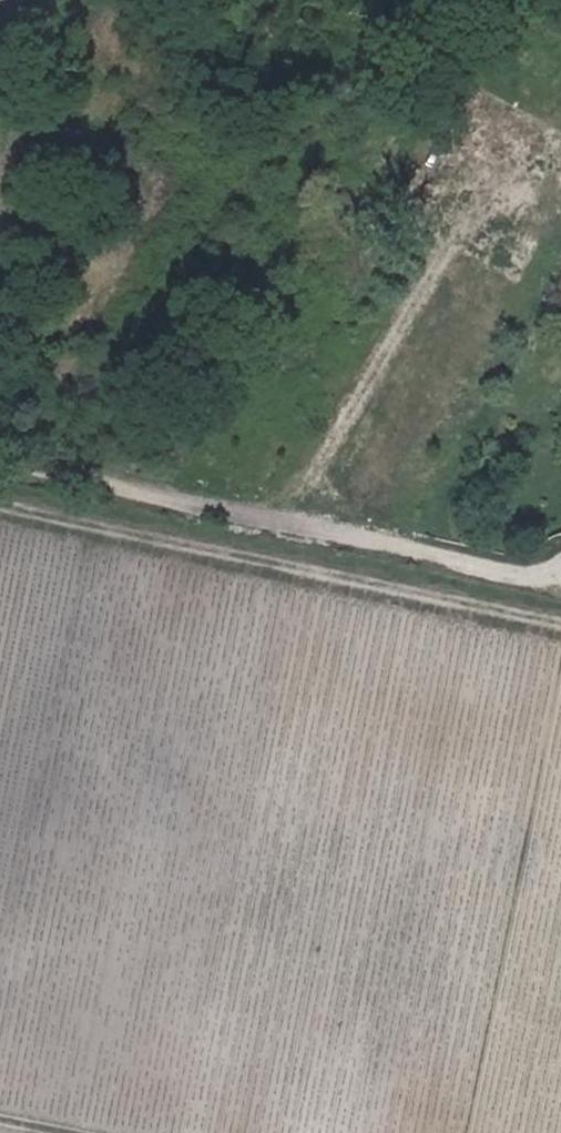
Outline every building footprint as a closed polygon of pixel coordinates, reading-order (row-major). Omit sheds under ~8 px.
[(14,1),(13,0),(0,0),(0,18),(14,1)]
